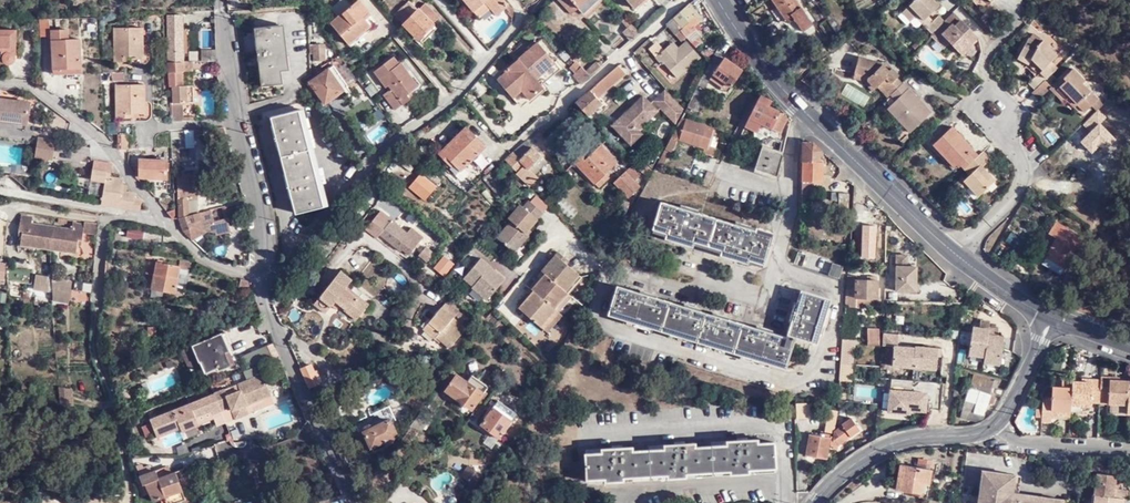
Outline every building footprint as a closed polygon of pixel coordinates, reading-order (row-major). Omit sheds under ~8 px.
[(347,44),(368,25),(360,15),(365,10),(357,0),(330,23),(347,44)] [(489,8),(495,16),(505,8),(508,12),(507,13),(512,19),(513,10),(509,5),(507,6),(502,0),(463,0),(473,11),(484,2),(489,8)] [(578,9),(583,15),(600,0),(557,0),(572,15),(578,9)] [(646,0),(628,0),(635,8),(646,0)] [(787,17),(791,22),(795,19),(797,22),(809,12),(800,0),(775,0),(787,17)] [(904,11),(913,19),(914,19),(917,17),(923,22),(927,18),(937,8),(931,2),(929,0),(916,0),(904,11)] [(394,16),(403,25),(417,11),(408,2),(394,16)] [(478,18),(489,8),(484,2),(473,11),(478,18)] [(423,4),(417,10),(432,25),(438,18),(423,4)] [(688,5),(674,17),(682,27),(687,32),(701,19),(688,5)] [(432,25),(417,10),(417,11),(403,25),(417,40),(432,25)] [(909,23),(913,19),(904,11),(900,15),(909,23)] [(809,12),(797,22),(803,32),(816,23),(809,12)] [(931,35),(929,37),(936,42),(944,35),(962,55),(971,46),(970,44),(974,39),(952,15),(943,24),(933,33),(931,35)] [(183,52),(182,32),(182,16),(167,16),(167,63),(182,63),(183,52)] [(46,17),(37,17),(38,34),(48,34),(47,28),(46,17)] [(674,17),(667,23),(683,42),(688,37),(681,29),(682,27),(674,17)] [(917,17),(914,19),(925,30),(932,23),(927,18),(923,22),(917,17)] [(640,32),(626,18),(622,21),(625,25),(621,29),(631,40),(640,32)] [(925,30),(931,35),(933,33),(943,24),(937,18),(932,23),(925,30)] [(827,19),(817,26),(830,43),(839,36),(827,19)] [(762,30),(766,37),(779,28),(774,21),(762,30)] [(112,26),(113,58),(123,58),(123,54),(140,53),(139,25),(112,26)] [(436,29),(432,25),(417,40),(422,44),(436,29)] [(53,67),(81,65),(79,37),(66,37),(65,27),(50,28),(50,34),(53,67)] [(261,74),(263,82),(263,85),(284,82),(283,74),(287,73),(280,27),(255,31),(261,74)] [(0,31),(0,36),(9,37),(8,54),(9,54),(11,55),(12,55),(14,57),(15,59),(16,32),(0,31)] [(936,42),(929,37),(942,51),(951,43),(944,35),(936,42)] [(15,59),(14,57),(12,55),(11,55),(9,54),(8,54),(9,37),(0,36),(0,62),(4,62),(6,65),(9,66),(11,67),(12,67),(13,66),(14,65),(15,64),(15,62),(15,61),(15,60),(15,59)] [(536,38),(515,56),(518,59),(536,43),(553,62),(555,61),(536,38)] [(1044,81),(1056,69),(1051,63),(1058,57),(1043,42),(1040,44),(1029,38),(1019,54),(1029,61),(1027,65),(1038,76),(1028,84),(1034,91),(1044,81)] [(675,53),(670,47),(656,59),(663,67),(665,65),(677,80),(701,59),(688,42),(680,49),(675,53)] [(536,43),(518,59),(535,79),(544,72),(549,78),(561,67),(555,61),(553,62),(536,43)] [(649,50),(656,59),(665,51),(657,43),(649,50)] [(675,43),(670,47),(675,53),(680,49),(675,43)] [(314,61),(325,61),(324,45),(314,45),(314,61)] [(200,51),(201,63),(216,62),(216,51),(200,51)] [(703,89),(710,80),(713,75),(731,89),(738,79),(743,72),(726,59),(718,52),(699,87),(703,89)] [(1016,59),(1027,65),(1029,61),(1019,54),(1016,59)] [(385,93),(397,108),(410,98),(407,93),(418,85),(401,62),(399,63),(392,55),(372,71),(384,86),(387,84),(391,89),(385,93)] [(529,101),(544,89),(541,86),(535,79),(518,59),(503,72),(504,74),(495,81),(507,94),(516,86),(520,91),(529,101)] [(112,60),(99,61),(100,71),(113,71),(112,60)] [(888,101),(892,98),(902,88),(897,82),(900,80),(893,72),(890,76),(883,69),(859,60),(853,77),(868,84),(866,86),(875,94),(876,93),(879,90),(888,101)] [(590,76),(601,66),(597,62),(587,72),(590,76)] [(172,87),(172,97),(172,121),(182,121),(194,120),(194,117),(182,117),(181,103),(193,102),(192,85),(181,85),(180,72),(183,72),(182,63),(167,63),(169,86),(172,87)] [(192,63),(182,63),(183,72),(191,72),(192,63)] [(619,65),(592,88),(600,96),(626,73),(619,65)] [(333,66),(328,69),(344,90),(349,86),(333,66)] [(886,66),(883,69),(890,76),(893,72),(886,66)] [(343,91),(344,90),(328,69),(310,83),(313,87),(321,97),(325,103),(343,91)] [(590,76),(587,72),(583,69),(576,75),(582,83),(590,76)] [(828,71),(817,82),(823,89),(834,77),(828,71)] [(1092,108),(1098,103),(1082,86),(1085,84),(1073,71),(1063,80),(1066,83),(1056,91),(1066,102),(1070,98),(1084,115),(1092,108)] [(541,86),(549,78),(544,72),(535,79),(541,86)] [(727,94),(731,89),(713,75),(710,80),(727,94)] [(872,98),(875,94),(866,86),(868,84),(853,77),(851,83),(864,88),(872,98)] [(1034,91),(1032,94),(1037,100),(1049,90),(1050,88),(1044,81),(1034,91)] [(114,83),(115,115),(124,115),(124,112),(142,111),(141,82),(114,83)] [(863,107),(869,97),(846,83),(840,93),(863,107)] [(511,99),(520,91),(516,86),(507,94),(511,99)] [(1052,86),(1050,88),(1049,90),(1062,105),(1066,102),(1056,91),(1052,86)] [(318,100),(321,97),(313,87),(310,89),(318,100)] [(575,104),(587,116),(602,103),(598,98),(600,96),(592,88),(591,90),(575,104)] [(902,88),(892,98),(893,99),(898,104),(889,112),(911,136),(932,116),(925,109),(923,112),(915,104),(918,102),(906,88),(903,89),(902,88)] [(673,98),(666,89),(654,101),(662,110),(673,98)] [(705,95),(695,89),(686,107),(696,112),(705,95)] [(886,103),(888,101),(879,90),(876,93),(886,103)] [(529,101),(520,91),(511,99),(519,108),(529,101)] [(658,112),(643,96),(612,126),(631,146),(643,134),(639,130),(658,112)] [(754,109),(746,127),(755,131),(758,124),(780,134),(788,120),(782,113),(769,107),(771,102),(761,97),(754,109)] [(684,111),(673,98),(662,110),(676,125),(683,112),(684,111)] [(884,107),(889,112),(898,104),(893,99),(884,107)] [(0,101),(0,121),(25,125),(28,104),(0,101)] [(925,109),(918,102),(915,104),(923,112),(925,109)] [(1102,107),(1098,103),(1092,108),(1097,112),(1102,107)] [(296,215),(326,207),(301,111),(272,118),(274,127),(271,128),(276,150),(280,149),(286,176),(283,177),(288,199),(292,198),(296,215)] [(712,112),(709,121),(728,127),(731,118),(712,112)] [(347,136),(339,125),(333,118),(330,120),(343,139),(347,136)] [(680,141),(705,150),(710,138),(713,130),(683,118),(657,170),(663,172),(671,156),(673,156),(680,141)] [(435,157),(454,177),(484,146),(465,127),(435,157)] [(956,166),(976,149),(955,128),(936,146),(956,166)] [(228,143),(224,129),(217,129),(211,130),(212,144),(228,143)] [(124,130),(118,132),(118,145),(127,145),(127,130),(124,130)] [(194,148),(194,130),(172,132),(172,144),(179,144),(179,149),(194,148)] [(155,134),(156,151),(171,150),(170,133),(155,134)] [(720,142),(710,138),(705,150),(716,154),(720,142)] [(37,139),(33,157),(51,160),(54,142),(37,139)] [(534,146),(527,139),(519,146),(526,153),(532,147),(534,146)] [(804,144),(802,196),(809,196),(810,192),(810,183),(822,183),(822,163),(820,163),(820,152),(813,145),(804,144)] [(574,163),(594,183),(605,173),(616,162),(600,145),(590,154),(586,151),(574,163)] [(513,151),(506,157),(506,159),(518,170),(516,172),(523,179),(530,185),(539,176),(536,172),(548,160),(534,146),(532,147),(541,155),(535,162),(537,164),(531,171),(512,155),(520,148),(519,147),(513,151)] [(526,153),(520,148),(512,155),(531,171),(537,164),(535,162),(541,155),(532,147),(526,153)] [(982,156),(976,149),(956,166),(963,173),(967,170),(982,156)] [(780,161),(782,156),(760,150),(759,154),(780,161)] [(974,187),(982,197),(998,182),(985,167),(993,160),(986,152),(982,156),(967,170),(973,176),(969,180),(966,178),(958,185),(966,194),(969,192),(974,187)] [(759,154),(754,170),(777,177),(780,161),(759,154)] [(166,179),(167,160),(139,159),(138,178),(166,179)] [(109,206),(140,212),(143,200),(136,199),(136,193),(127,192),(123,191),(123,185),(124,180),(110,178),(112,163),(94,160),(91,179),(106,182),(102,204),(108,205),(109,206)] [(640,170),(648,176),(651,169),(644,163),(640,170)] [(614,182),(629,197),(641,186),(635,180),(640,175),(631,166),(614,182)] [(502,203),(510,193),(491,170),(482,178),(488,185),(502,203)] [(701,183),(707,187),(714,175),(707,171),(701,183)] [(605,173),(594,183),(598,187),(609,177),(605,173)] [(190,215),(197,213),(196,175),(177,175),(177,217),(182,216),(190,215)] [(225,199),(223,186),(212,187),(212,190),(204,190),(205,202),(214,201),(213,200),(225,199)] [(974,187),(969,192),(980,204),(985,199),(982,197),(974,187)] [(840,201),(840,207),(844,207),(844,209),(849,208),(848,193),(839,194),(840,201)] [(515,236),(521,241),(528,232),(526,229),(543,209),(529,197),(523,203),(520,201),(508,215),(511,217),(497,234),(508,244),(515,236)] [(660,201),(651,229),(666,234),(666,236),(693,244),(693,243),(719,251),(719,252),(747,261),(748,260),(764,265),(773,233),(756,228),(755,230),(660,201)] [(245,208),(244,202),(224,207),(227,220),(238,218),(238,214),(244,212),(243,208),(245,208)] [(624,216),(626,210),(621,207),(618,213),(624,216)] [(193,227),(181,230),(182,233),(189,238),(203,230),(215,232),(216,235),(230,232),(227,220),(213,223),(210,210),(197,213),(190,215),(193,227)] [(409,256),(424,238),(412,228),(408,233),(382,210),(366,229),(377,238),(380,234),(400,251),(401,250),(409,256)] [(177,217),(181,230),(193,227),(193,225),(190,215),(182,216),(177,217)] [(82,233),(83,226),(72,224),(71,231),(30,225),(30,218),(20,217),(16,238),(20,239),(19,245),(76,253),(77,247),(80,248),(82,233)] [(1064,274),(1084,236),(1059,220),(1051,233),(1059,238),(1044,262),(1064,274)] [(83,222),(83,226),(82,233),(97,235),(98,225),(83,222)] [(127,231),(126,240),(140,241),(141,232),(127,231)] [(514,249),(521,241),(515,236),(508,244),(514,249)] [(421,256),(426,260),(433,251),(425,244),(421,249),(424,252),(421,256)] [(1027,254),(1014,248),(1011,256),(1024,262),(1027,254)] [(554,253),(566,262),(568,259),(558,249),(554,253)] [(527,294),(519,303),(517,304),(542,326),(557,309),(556,309),(570,293),(566,290),(580,274),(565,262),(566,262),(554,253),(541,268),(544,270),(530,286),(532,287),(527,294)] [(447,254),(437,267),(443,271),(453,258),(447,254)] [(479,254),(466,270),(475,278),(472,282),(471,283),(486,296),(504,275),(494,266),(479,254)] [(915,292),(915,282),(915,266),(906,266),(906,255),(895,256),(895,292),(915,292)] [(504,260),(512,266),(515,263),(508,256),(504,260)] [(147,274),(154,276),(157,262),(162,263),(162,261),(158,260),(157,261),(149,260),(147,274)] [(178,266),(162,263),(157,262),(154,276),(152,289),(164,291),(175,293),(175,291),(179,268),(188,270),(188,267),(189,263),(179,261),(178,266)] [(830,265),(827,275),(837,279),(840,269),(830,265)] [(190,267),(188,267),(188,270),(179,268),(175,291),(186,293),(190,267)] [(462,274),(472,282),(475,278),(466,270),(462,274)] [(333,301),(339,306),(356,320),(366,307),(343,289),(345,287),(349,281),(337,272),(316,299),(327,308),(330,305),(333,301)] [(32,289),(45,291),(48,277),(34,275),(32,289)] [(847,277),(846,291),(854,291),(855,282),(855,277),(847,277)] [(51,278),(50,301),(66,304),(69,290),(71,289),(72,281),(51,278)] [(247,281),(240,278),(239,286),(250,287),(247,281)] [(91,283),(75,281),(74,290),(90,292),(91,283)] [(852,308),(854,308),(855,299),(865,299),(875,299),(876,282),(865,282),(855,282),(854,291),(846,291),(845,308),(852,308)] [(786,336),(616,284),(606,313),(784,367),(791,344),(807,350),(810,342),(816,343),(829,299),(800,290),(786,336)] [(368,305),(345,287),(343,289),(366,307),(368,305)] [(164,295),(164,291),(152,289),(150,298),(173,302),(174,296),(164,295)] [(74,301),(89,303),(91,294),(76,291),(74,301)] [(516,299),(519,303),(527,294),(523,291),(516,299)] [(48,298),(35,296),(34,304),(47,306),(48,298)] [(323,314),(327,308),(316,299),(312,305),(323,314)] [(445,299),(440,305),(461,323),(466,316),(445,299)] [(875,309),(875,299),(865,299),(855,299),(854,308),(875,309)] [(464,325),(440,305),(422,327),(434,337),(435,335),(448,345),(464,325)] [(852,317),(852,308),(845,308),(843,307),(842,317),(844,317),(850,318),(852,317)] [(560,312),(557,309),(542,326),(545,329),(560,312)] [(980,328),(973,326),(968,357),(984,358),(983,364),(999,366),(1003,337),(997,335),(998,328),(989,328),(989,321),(981,320),(980,328)] [(855,330),(855,321),(849,321),(844,321),(843,330),(855,330)] [(867,329),(868,346),(880,346),(879,328),(867,329)] [(898,334),(884,332),(882,346),(886,346),(887,344),(897,345),(898,334)] [(221,354),(224,352),(217,335),(186,348),(193,367),(198,365),(201,374),(212,370),(213,372),(226,367),(221,354)] [(272,357),(278,355),(273,343),(267,345),(272,357)] [(554,346),(546,355),(556,365),(563,355),(554,346)] [(936,348),(893,346),(892,368),(936,370),(936,348)] [(230,365),(224,352),(221,354),(226,367),(230,365)] [(175,408),(151,417),(152,420),(157,432),(157,434),(181,426),(182,429),(198,423),(198,419),(196,415),(212,409),(214,413),(222,410),(221,408),(231,405),(235,416),(248,412),(245,404),(272,394),(260,363),(244,369),(247,378),(237,382),(240,389),(227,393),(225,387),(215,391),(215,392),(191,401),(193,406),(176,412),(175,408)] [(300,370),(309,388),(319,384),(311,366),(300,370)] [(445,390),(471,408),(487,386),(470,373),(464,381),(456,375),(445,390)] [(1100,375),(1100,378),(1098,401),(1098,403),(1106,403),(1126,404),(1127,389),(1127,384),(1127,380),(1119,380),(1109,379),(1109,376),(1100,375)] [(969,390),(980,393),(990,396),(994,382),(973,376),(969,390)] [(1069,404),(1078,404),(1089,404),(1089,401),(1098,401),(1100,378),(1089,378),(1089,382),(1071,381),(1070,388),(1069,404)] [(62,402),(74,404),(71,386),(61,385),(62,402)] [(428,395),(415,386),(405,401),(417,410),(428,395)] [(1040,408),(1039,417),(1039,421),(1050,421),(1050,414),(1050,409),(1051,409),(1069,409),(1069,404),(1070,388),(1061,388),(1050,388),(1050,398),(1041,397),(1040,408)] [(926,393),(888,389),(887,413),(910,414),(910,413),(926,412),(928,397),(926,396),(926,393)] [(969,390),(964,408),(975,411),(974,413),(979,414),(984,415),(986,409),(976,406),(980,393),(969,390)] [(990,396),(980,393),(976,406),(986,409),(990,396)] [(272,394),(245,404),(248,412),(275,401),(272,394)] [(421,411),(424,413),(427,409),(426,408),(430,403),(431,404),(434,401),(431,398),(421,411)] [(495,403),(484,419),(480,424),(491,432),(499,438),(510,422),(517,413),(498,399),(495,403)] [(191,401),(175,408),(176,412),(193,406),(191,401)] [(807,403),(797,404),(798,419),(808,418),(807,403)] [(976,422),(979,414),(974,413),(975,411),(964,408),(961,417),(976,422)] [(198,419),(214,413),(212,409),(196,415),(198,419)] [(222,410),(214,413),(217,422),(225,419),(222,410)] [(430,417),(424,413),(421,411),(404,433),(416,441),(421,434),(419,432),(430,417)] [(851,418),(834,431),(833,445),(839,446),(860,430),(851,418)] [(363,426),(362,429),(372,454),(387,448),(386,444),(390,442),(392,438),(396,437),(389,419),(372,426),(371,424),(369,424),(363,426)] [(147,436),(157,432),(152,420),(143,424),(147,436)] [(491,448),(499,438),(491,432),(483,443),(491,448)] [(829,439),(808,435),(804,455),(826,459),(829,439)] [(602,453),(585,453),(586,479),(603,478),(604,482),(622,481),(622,477),(666,475),(666,478),(685,477),(685,473),(718,472),(719,475),(737,475),(737,471),(775,469),(773,444),(756,444),(756,441),(728,443),(728,446),(694,448),(694,444),(664,445),(664,449),(631,451),(631,447),(601,448),(602,453)] [(845,452),(848,457),(857,451),(854,447),(845,452)] [(923,469),(930,471),(932,462),(922,460),(920,469),(900,465),(896,490),(918,494),(920,484),(920,483),(923,469)] [(143,485),(148,482),(156,499),(157,502),(161,502),(169,500),(170,502),(185,502),(190,501),(175,469),(169,472),(166,465),(139,477),(143,485)] [(482,474),(469,465),(461,475),(469,481),(468,483),(473,487),(482,474)] [(920,484),(928,485),(930,471),(923,469),(920,483),(920,484)] [(1062,500),(1017,493),(1011,492),(1014,475),(981,470),(976,502),(1062,502),(1062,500)] [(1112,490),(1114,478),(1094,475),(1091,496),(1092,496),(1121,500),(1124,501),(1126,492),(1115,491),(1112,490)]
